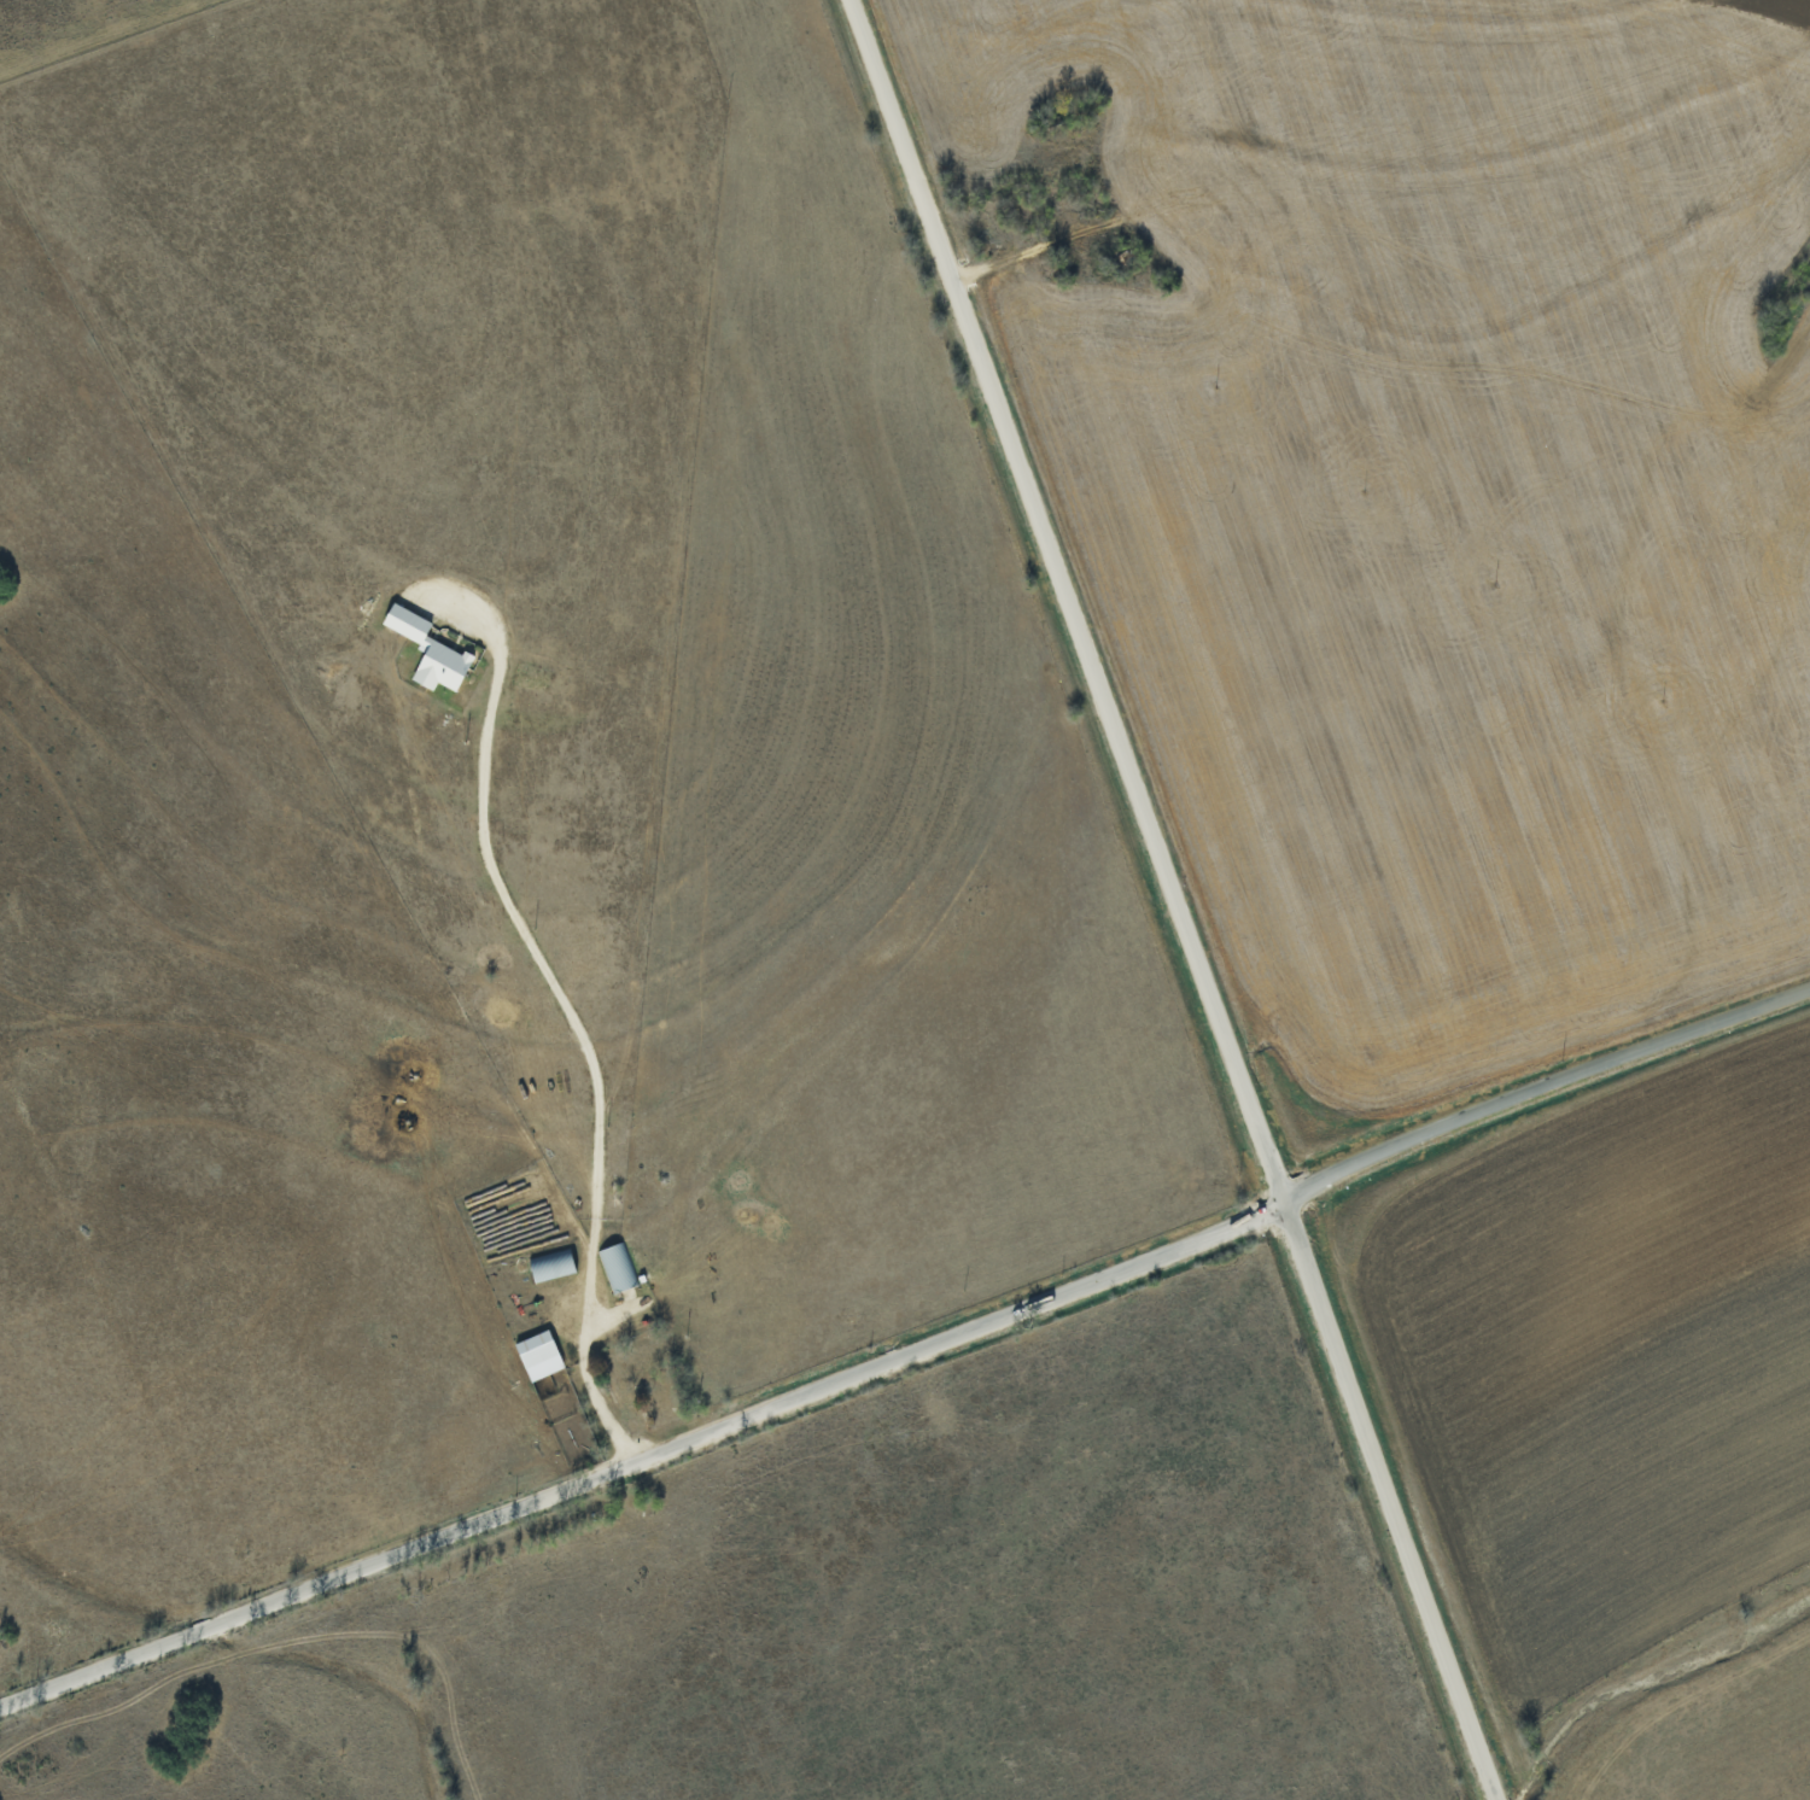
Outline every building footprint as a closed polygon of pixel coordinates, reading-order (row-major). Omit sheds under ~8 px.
[(382,625),(427,647),(412,680),(434,690),(437,682),(457,691),(474,655),(464,651),(463,654),(425,636),(432,621),(392,602),(382,625)] [(609,1293),(636,1287),(626,1243),(600,1249),(609,1293)] [(575,1273),(570,1249),(528,1258),(533,1282),(575,1273)] [(514,1344),(531,1382),(564,1367),(548,1329),(514,1344)]
